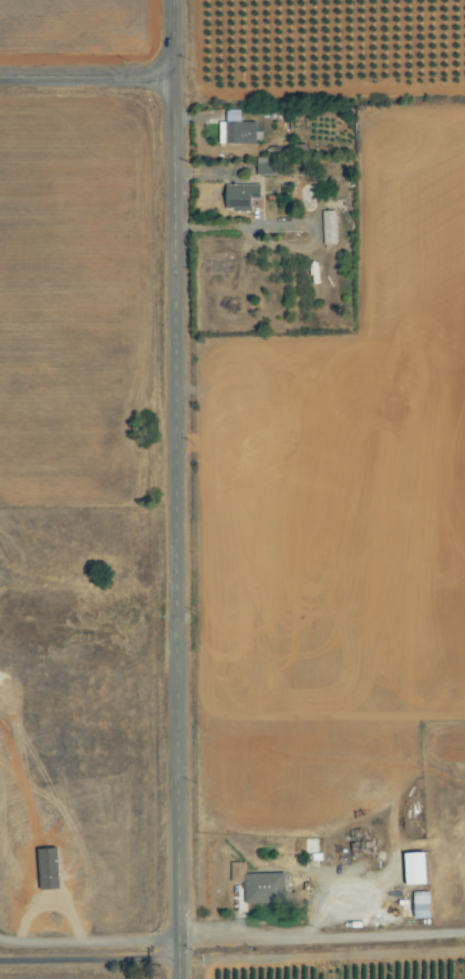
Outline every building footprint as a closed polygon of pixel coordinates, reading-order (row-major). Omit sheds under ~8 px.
[(220,123),(220,144),(259,144),(258,123),(242,123),(242,110),(228,111),(228,123),(220,123)] [(257,158),(258,175),(275,175),(275,157),(257,158)] [(254,208),(254,186),(229,185),(228,207),(254,208)] [(337,211),(324,211),(325,245),(338,244),(337,211)] [(243,904),(282,903),(281,873),(244,874),(243,862),(228,863),(229,883),(242,882),(243,904)] [(426,892),(409,892),(410,919),(427,918),(426,892)]
